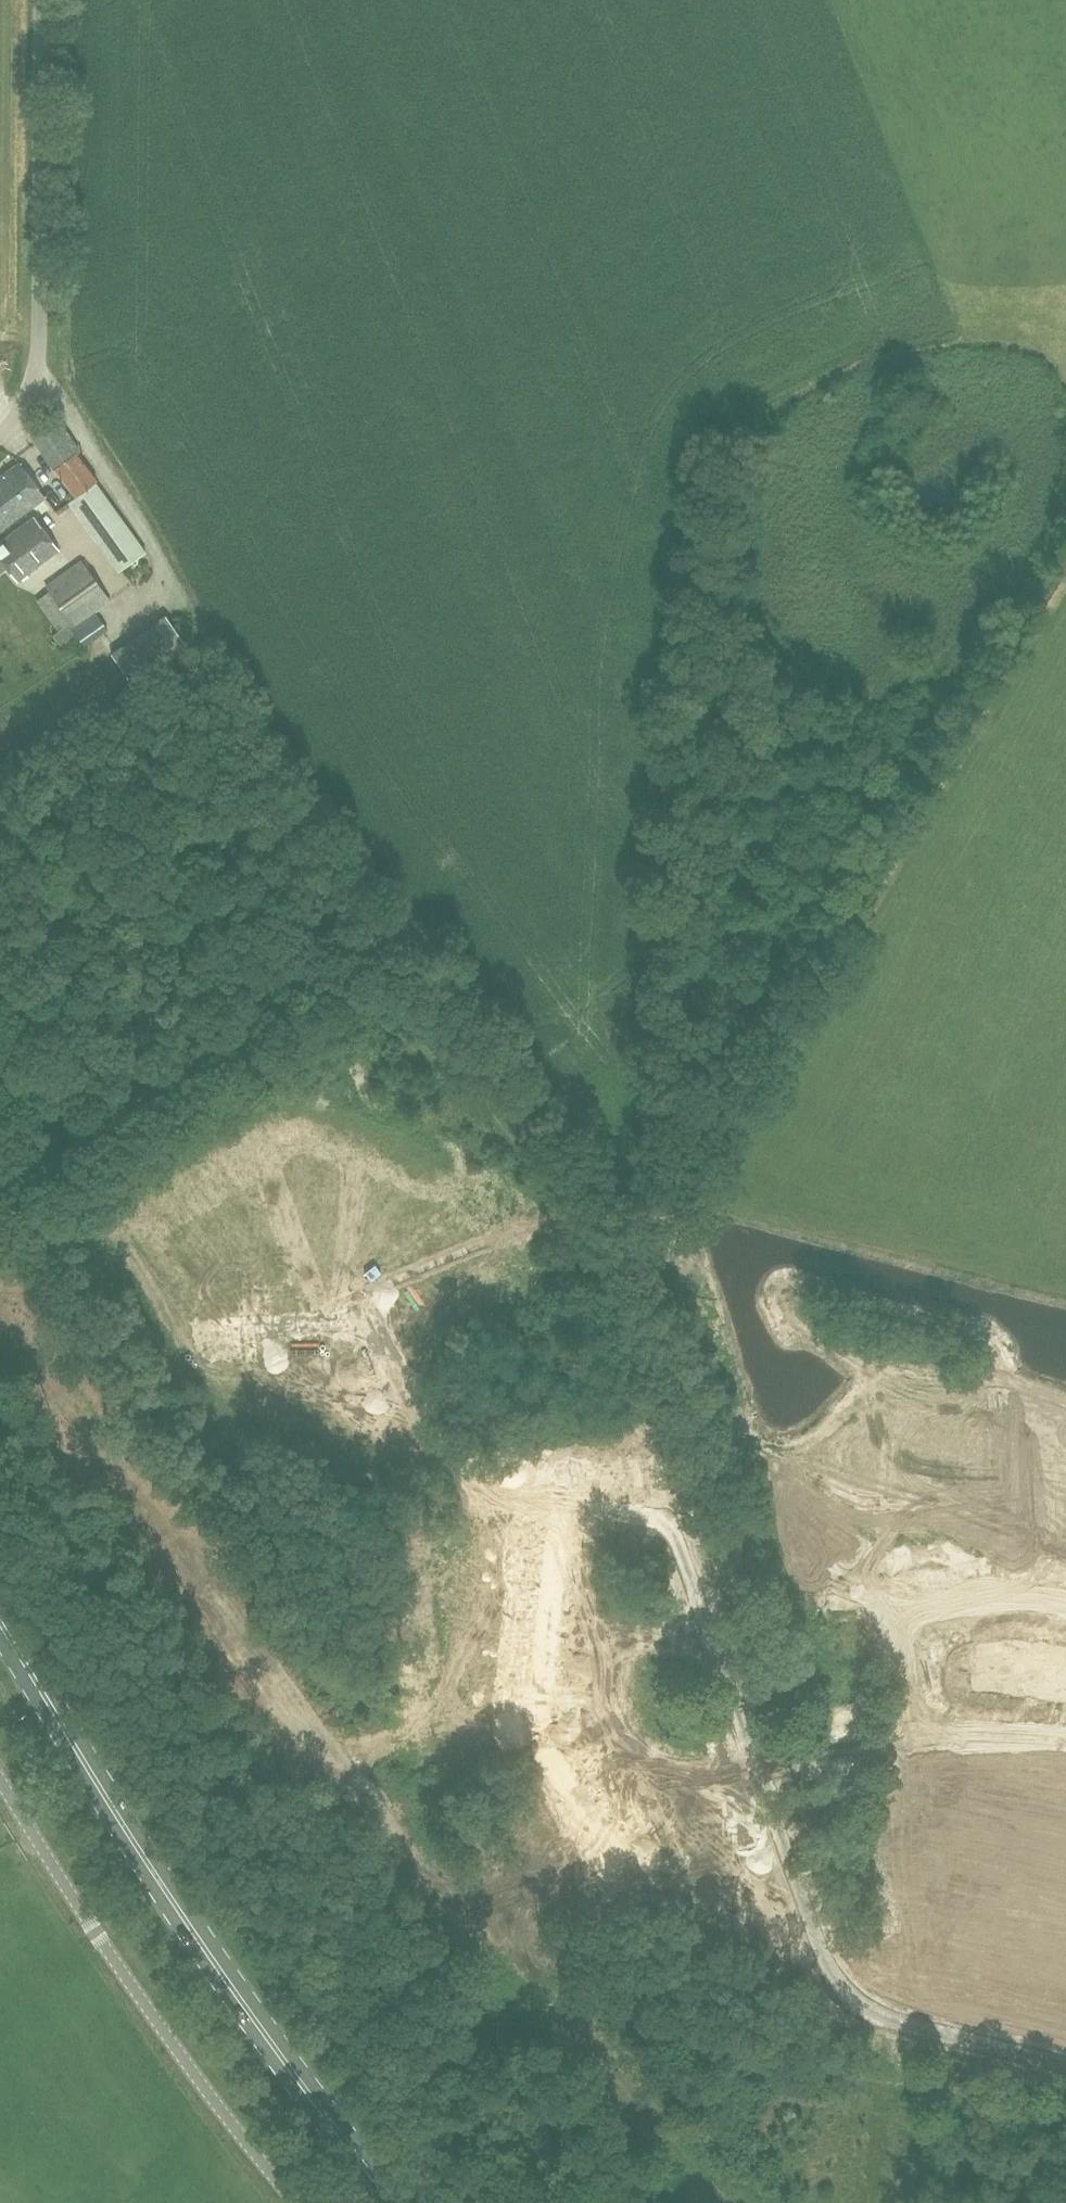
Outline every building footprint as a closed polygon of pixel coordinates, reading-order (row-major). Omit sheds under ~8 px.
[(97,480),(75,452),(78,450),(54,418),(30,436),(76,496),(97,480)] [(45,496),(19,461),(0,475),(0,530),(45,496)] [(79,500),(116,548),(109,553),(124,575),(145,558),(124,532),(130,529),(98,487),(79,500)] [(53,503),(57,517),(76,512),(72,498),(53,503)] [(15,559),(26,573),(59,549),(34,515),(0,541),(0,571),(15,559)] [(46,585),(71,621),(53,635),(62,647),(79,634),(86,643),(106,628),(94,610),(109,599),(82,560),(46,585)] [(111,654),(131,684),(187,646),(166,616),(111,654)]
